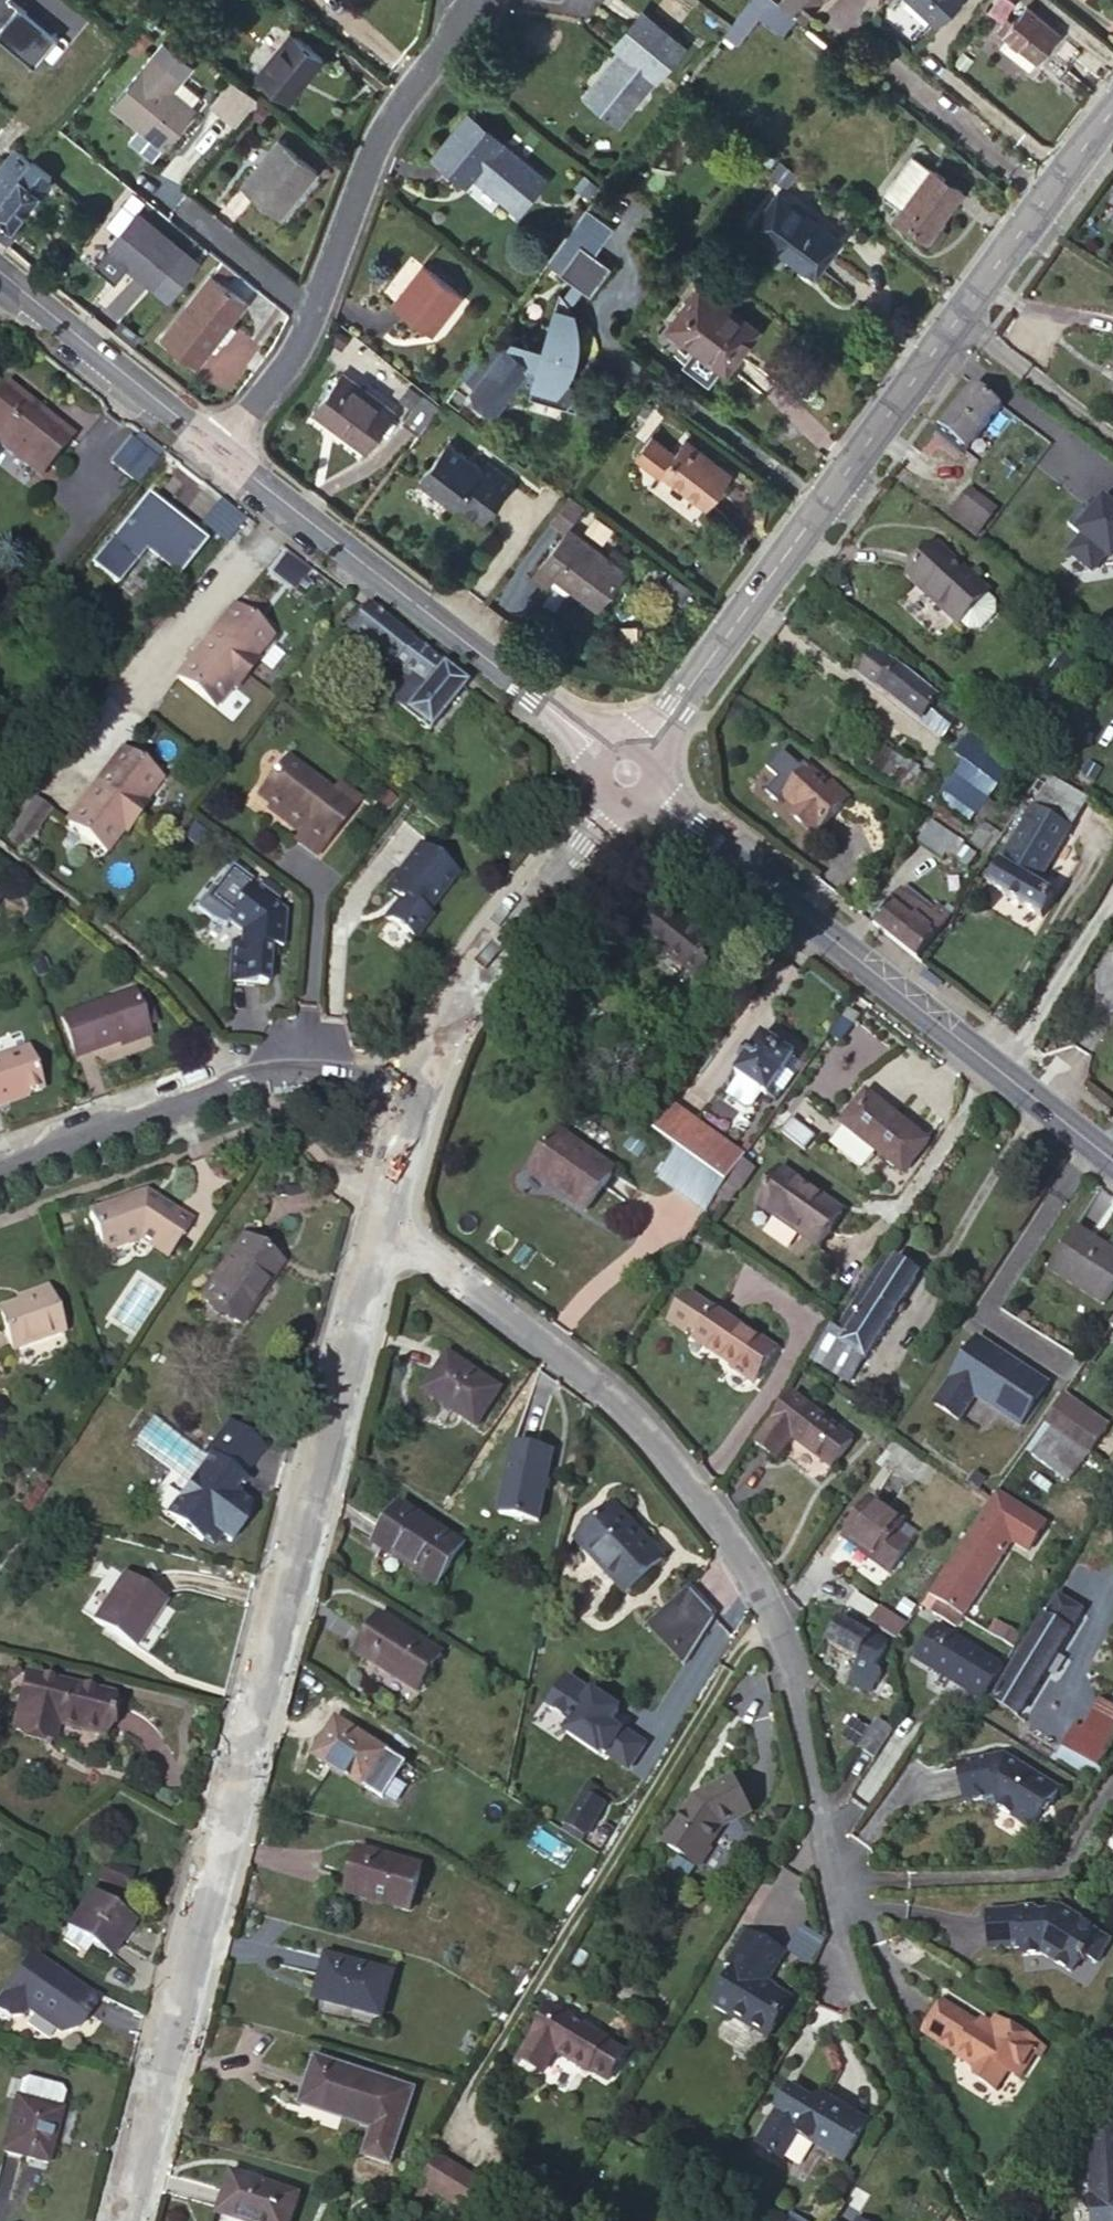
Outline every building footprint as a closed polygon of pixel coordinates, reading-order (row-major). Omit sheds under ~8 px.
[(33,63),(57,35),(14,0),(0,0),(0,36),(33,63)] [(761,18),(781,37),(798,19),(779,0),(751,0),(724,29),(738,42),(761,18)] [(804,16),(818,0),(785,0),(804,16)] [(935,22),(949,6),(949,5),(948,5),(948,1),(949,0),(906,0),(935,22)] [(987,10),(1002,19),(1014,0),(994,0),(987,10)] [(996,31),(1008,40),(1035,61),(1037,58),(1059,75),(1079,50),(1057,33),(1058,31),(1027,7),(1014,24),(1006,19),(996,31)] [(681,45),(641,13),(616,43),(621,48),(583,95),(617,122),(654,75),(655,77),(681,45)] [(290,30),(255,74),(288,101),(323,57),(290,30)] [(1029,69),(1035,61),(1008,40),(1002,48),(1029,69)] [(191,114),(185,109),(198,94),(181,80),(150,56),(140,68),(142,71),(113,107),(164,148),(191,114)] [(229,75),(210,100),(234,119),(253,95),(229,75)] [(258,99),(249,110),(258,117),(266,106),(258,99)] [(498,139),(467,115),(434,154),(465,180),(472,174),(518,212),(545,180),(496,141),(498,139)] [(278,137),(239,184),(277,215),(317,170),(278,137)] [(931,167),(913,154),(885,193),(903,205),(931,167)] [(7,225),(10,226),(50,176),(31,159),(19,174),(0,198),(0,234),(7,225)] [(19,174),(2,160),(0,163),(0,198),(19,174)] [(931,167),(895,217),(926,239),(961,190),(931,167)] [(840,239),(778,191),(749,226),(784,252),(787,249),(816,271),(840,239)] [(135,212),(106,248),(153,285),(181,249),(135,212)] [(581,242),(559,270),(574,281),(580,287),(589,293),(611,265),(581,242)] [(390,302),(431,333),(461,293),(421,261),(390,302)] [(210,274),(162,334),(197,363),(209,349),(204,346),(226,319),(230,323),(245,304),(210,274)] [(580,287),(574,281),(565,296),(566,298),(567,299),(568,300),(568,302),(569,303),(580,287)] [(698,284),(666,326),(726,371),(757,329),(698,284)] [(565,296),(559,288),(542,346),(510,337),(507,342),(498,335),(478,362),(485,367),(470,386),(495,405),(516,377),(532,381),(528,393),(542,397),(565,403),(574,396),(567,372),(566,365),(568,355),(574,357),(576,348),(578,339),(578,334),(577,331),(577,328),(576,324),(576,321),(575,318),(573,313),(570,304),(569,303),(568,302),(568,300),(567,299),(566,298),(565,296)] [(339,371),(310,410),(364,450),(393,410),(339,371)] [(974,386),(940,430),(966,451),(1002,409),(1019,422),(1029,407),(997,382),(985,395),(974,386)] [(0,391),(0,448),(38,478),(68,439),(3,387),(0,391)] [(400,419),(418,432),(439,405),(422,391),(400,419)] [(542,397),(528,393),(526,404),(533,402),(536,400),(539,399),(542,397)] [(574,396),(565,403),(576,407),(574,396)] [(1039,415),(1029,407),(1019,422),(1029,430),(1039,415)] [(966,451),(940,430),(935,437),(961,457),(966,451)] [(161,454),(133,432),(127,439),(155,462),(161,454)] [(729,474),(685,437),(658,470),(701,507),(729,474)] [(155,462),(127,439),(110,462),(138,483),(155,462)] [(511,485),(486,467),(482,472),(448,446),(420,484),(451,507),(460,507),(483,524),(511,485)] [(490,461),(486,467),(511,485),(515,480),(490,461)] [(970,490),(961,503),(984,521),(995,509),(970,490)] [(584,509),(569,498),(550,524),(563,534),(530,577),(545,588),(552,580),(593,611),(623,572),(569,529),(584,509)] [(145,499),(93,567),(115,584),(131,562),(162,586),(173,571),(176,573),(200,543),(145,499)] [(1075,553),(1099,571),(1112,552),(1112,500),(1075,553)] [(229,538),(243,520),(219,501),(205,518),(229,538)] [(961,503),(950,518),(974,535),(984,521),(961,503)] [(270,546),(257,563),(279,579),(292,563),(270,546)] [(939,546),(908,580),(958,626),(990,592),(939,546)] [(234,606),(177,677),(215,708),(232,687),(236,690),(259,662),(254,660),(272,638),(234,606)] [(365,606),(362,610),(346,629),(390,663),(393,661),(396,664),(412,643),(365,606)] [(428,731),(462,689),(466,684),(412,643),(396,664),(406,671),(387,697),(428,731)] [(857,674),(921,722),(937,700),(873,651),(857,674)] [(937,700),(921,722),(944,740),(960,718),(937,700)] [(1011,768),(978,744),(945,791),(978,814),(1011,768)] [(121,751),(66,823),(105,853),(123,831),(127,834),(148,805),(144,802),(160,781),(121,751)] [(310,833),(302,843),(318,856),(354,807),(332,790),(287,756),(258,794),(273,805),(310,833)] [(784,797),(795,807),(801,811),(794,819),(815,837),(850,797),(832,781),(828,784),(809,768),(784,797)] [(1057,778),(1044,797),(1069,814),(1082,795),(1057,778)] [(332,790),(354,807),(361,798),(339,781),(332,790)] [(1028,879),(1069,814),(1044,797),(1036,810),(1024,802),(996,847),(1007,855),(989,886),(1041,918),(1054,896),(1028,879)] [(46,810),(33,800),(12,827),(26,837),(46,810)] [(296,840),(302,843),(310,833),(273,805),(269,810),(300,833),(296,840)] [(801,811),(795,807),(790,815),(794,819),(801,811)] [(932,820),(918,844),(943,860),(945,855),(968,869),(977,854),(966,847),(968,842),(932,820)] [(421,846),(389,888),(403,899),(388,918),(415,938),(432,916),(427,912),(457,873),(421,846)] [(264,987),(266,958),(268,948),(275,949),(280,949),(284,916),(274,907),(278,903),(253,882),(237,903),(241,907),(228,923),(241,934),(239,946),(231,946),(226,984),(264,987)] [(931,916),(937,908),(908,884),(902,892),(931,916)] [(916,959),(917,958),(949,917),(937,908),(931,916),(902,892),(875,926),(916,959)] [(716,953),(651,901),(632,927),(696,979),(716,953)] [(268,948),(266,958),(274,959),(275,949),(268,948)] [(68,1052),(112,1037),(141,1027),(139,1021),(128,991),(126,986),(54,1011),(68,1052)] [(138,987),(128,991),(139,1021),(150,1018),(138,987)] [(845,1011),(841,1016),(853,1024),(856,1019),(845,1011)] [(141,1027),(112,1037),(114,1041),(143,1031),(141,1027)] [(764,1096),(793,1055),(760,1034),(733,1073),(764,1096)] [(2,1098),(3,1103),(37,1091),(22,1049),(0,1057),(0,1098),(2,1098)] [(777,1105),(804,1064),(793,1055),(764,1096),(777,1105)] [(858,1109),(868,1096),(862,1091),(852,1105),(858,1109)] [(924,1142),(868,1096),(858,1109),(852,1105),(838,1122),(842,1126),(847,1130),(836,1145),(858,1164),(870,1149),(899,1172),(924,1142)] [(672,1104),(652,1132),(675,1150),(724,1184),(742,1155),(672,1104)] [(810,1134),(785,1117),(775,1130),(800,1147),(810,1134)] [(830,1141),(836,1145),(847,1130),(842,1126),(830,1141)] [(612,1171),(555,1131),(529,1166),(563,1192),(561,1195),(583,1211),(612,1171)] [(724,1184),(675,1150),(656,1177),(704,1213),(715,1197),(724,1184)] [(838,1212),(778,1170),(756,1204),(816,1246),(838,1212)] [(734,1191),(724,1184),(715,1197),(725,1204),(734,1191)] [(145,1240),(167,1255),(189,1223),(147,1194),(91,1215),(105,1255),(145,1240)] [(1072,1226),(1046,1266),(1102,1303),(1112,1286),(1112,1254),(1111,1257),(1084,1240),(1086,1234),(1072,1226)] [(242,1238),(200,1296),(238,1323),(279,1263),(242,1238)] [(835,1329),(830,1326),(809,1356),(846,1382),(914,1279),(912,1264),(903,1257),(891,1261),(882,1256),(835,1329)] [(21,1305),(52,1294),(51,1289),(20,1300),(21,1305)] [(67,1336),(52,1294),(21,1305),(1,1312),(16,1353),(67,1336)] [(756,1345),(744,1337),(684,1297),(666,1323),(687,1337),(688,1334),(692,1337),(690,1339),(729,1365),(731,1361),(755,1377),(772,1351),(758,1342),(756,1345)] [(746,1334),(744,1337),(756,1345),(758,1342),(746,1334)] [(975,1340),(931,1406),(955,1422),(971,1398),(1017,1428),(1044,1386),(999,1356),(995,1357),(990,1354),(992,1351),(975,1340)] [(498,1390),(447,1356),(423,1392),(474,1426),(498,1390)] [(731,1361),(729,1365),(752,1381),(755,1377),(731,1361)] [(850,1438),(790,1395),(753,1443),(773,1458),(789,1437),(829,1466),(850,1438)] [(1047,1429),(1085,1455),(1102,1430),(1059,1399),(1042,1425),(1047,1429)] [(263,1449),(228,1423),(204,1455),(210,1459),(167,1516),(175,1523),(201,1542),(204,1538),(214,1545),(221,1536),(230,1543),(243,1525),(242,1515),(248,1507),(235,1497),(245,1484),(240,1481),(263,1449)] [(1067,1480),(1085,1455),(1047,1429),(1030,1455),(1067,1480)] [(551,1451),(512,1443),(497,1514),(536,1521),(551,1451)] [(925,1595),(959,1617),(1007,1541),(1025,1552),(1043,1525),(995,1494),(989,1502),(925,1595)] [(842,1535),(859,1548),(873,1557),(870,1562),(885,1572),(907,1541),(894,1531),(900,1522),(867,1499),(842,1535)] [(397,1505),(386,1521),(394,1527),(380,1549),(435,1585),(460,1547),(397,1505)] [(661,1560),(612,1506),(574,1540),(624,1594),(661,1560)] [(394,1527),(386,1521),(371,1543),(380,1549),(394,1527)] [(873,1557),(859,1548),(857,1552),(870,1562),(873,1557)] [(109,1568),(80,1610),(94,1619),(93,1620),(134,1647),(163,1603),(114,1571),(115,1569),(113,1568),(111,1570),(109,1568)] [(683,1662),(712,1616),(688,1589),(649,1625),(683,1662)] [(866,1624),(876,1609),(854,1594),(844,1608),(866,1624)] [(950,1628),(959,1617),(925,1595),(917,1607),(950,1628)] [(1078,1611),(1056,1598),(992,1703),(1014,1716),(1078,1611)] [(866,1624),(894,1641),(903,1626),(876,1609),(866,1624)] [(438,1654),(379,1615),(355,1652),(414,1689),(438,1654)] [(884,1649),(839,1623),(827,1645),(856,1662),(845,1682),(867,1694),(878,1674),(873,1671),(884,1649)] [(982,1701),(1002,1667),(934,1627),(913,1660),(982,1701)] [(46,1720),(56,1723),(103,1735),(113,1696),(26,1673),(12,1730),(42,1738),(46,1720)] [(600,1749),(628,1766),(643,1741),(620,1726),(619,1728),(607,1721),(616,1707),(589,1690),(585,1697),(560,1681),(544,1707),(569,1722),(563,1732),(598,1754),(600,1749)] [(1097,1701),(1079,1730),(1071,1726),(1060,1745),(1097,1767),(1112,1738),(1112,1711),(1097,1701)] [(894,1723),(881,1714),(862,1743),(876,1752),(894,1723)] [(52,1741),(56,1723),(46,1720),(42,1738),(52,1741)] [(362,1784),(384,1751),(335,1721),(313,1753),(362,1784)] [(1006,1765),(1009,1760),(1001,1756),(952,1766),(960,1805),(977,1802),(1026,1831),(1041,1805),(1049,1804),(1058,1790),(1018,1766),(1015,1771),(1006,1765)] [(1018,1766),(1009,1760),(1006,1765),(1015,1771),(1018,1766)] [(746,1805),(729,1771),(696,1790),(697,1793),(686,1799),(660,1841),(695,1864),(707,1845),(704,1843),(718,1821),(746,1805)] [(593,1784),(587,1781),(564,1820),(583,1832),(603,1798),(590,1790),(593,1784)] [(419,1868),(358,1852),(347,1893),(407,1908),(419,1868)] [(132,1872),(104,1861),(97,1880),(125,1891),(132,1872)] [(85,1942),(108,1957),(131,1924),(89,1895),(66,1928),(68,1929),(61,1939),(73,1948),(76,1944),(82,1948),(85,1942)] [(1041,1909),(974,1926),(983,1962),(1014,1956),(1017,1964),(1034,1959),(1064,1975),(1074,1963),(1077,1965),(1080,1960),(1090,1966),(1103,1944),(1072,1925),(1074,1923),(1052,1910),(1050,1912),(1041,1909)] [(772,1949),(740,1929),(720,1963),(729,1968),(709,2005),(722,2013),(728,2012),(763,2033),(781,2001),(753,1983),(772,1949)] [(31,1952),(0,1996),(0,2013),(6,2018),(19,2016),(23,2010),(32,2016),(34,2013),(39,2017),(37,2019),(58,2034),(75,2030),(98,1996),(85,1990),(31,1952)] [(326,1957),(319,1984),(327,1987),(323,2001),(380,2014),(390,1974),(326,1957)] [(327,1987),(319,1984),(315,1998),(323,2001),(327,1987)] [(919,2037),(933,2046),(955,2008),(941,1999),(919,2037)] [(603,2040),(548,2006),(521,2052),(545,2066),(554,2053),(584,2071),(586,2069),(605,2080),(617,2058),(598,2047),(602,2040),(603,2040)] [(955,2008),(933,2046),(953,2059),(952,2060),(967,2070),(971,2083),(992,2096),(1004,2076),(1015,2084),(1031,2058),(1038,2045),(994,2017),(992,2022),(989,2028),(978,2022),(955,2008)] [(989,2028),(992,2022),(982,2016),(978,2022),(989,2028)] [(621,2052),(602,2040),(598,2047),(617,2058),(621,2052)] [(1038,2045),(1031,2058),(1037,2062),(1044,2049),(1038,2045)] [(545,2066),(521,2052),(516,2060),(540,2074),(545,2066)] [(411,2090),(315,2058),(301,2103),(372,2127),(364,2154),(387,2162),(411,2090)] [(15,2098),(1,2152),(46,2163),(60,2109),(59,2109),(63,2092),(59,2086),(26,2078),(20,2081),(16,2098),(15,2098)] [(863,2124),(818,2096),(810,2107),(783,2092),(752,2146),(779,2162),(794,2136),(840,2163),(863,2124)] [(1109,2128),(1061,2139),(1056,2145),(1063,2174),(1078,2172),(1083,2199),(1080,2203),(1081,2211),(1087,2214),(1089,2220),(1112,2220),(1112,2146),(1109,2128)] [(502,2196),(440,2158),(423,2185),(481,2220),(486,2220),(502,2196)] [(231,2170),(216,2212),(242,2220),(288,2220),(297,2193),(231,2170)] [(867,2192),(860,2187),(847,2207),(855,2212),(867,2192)] [(788,2212),(783,2220),(804,2220),(788,2212)]
